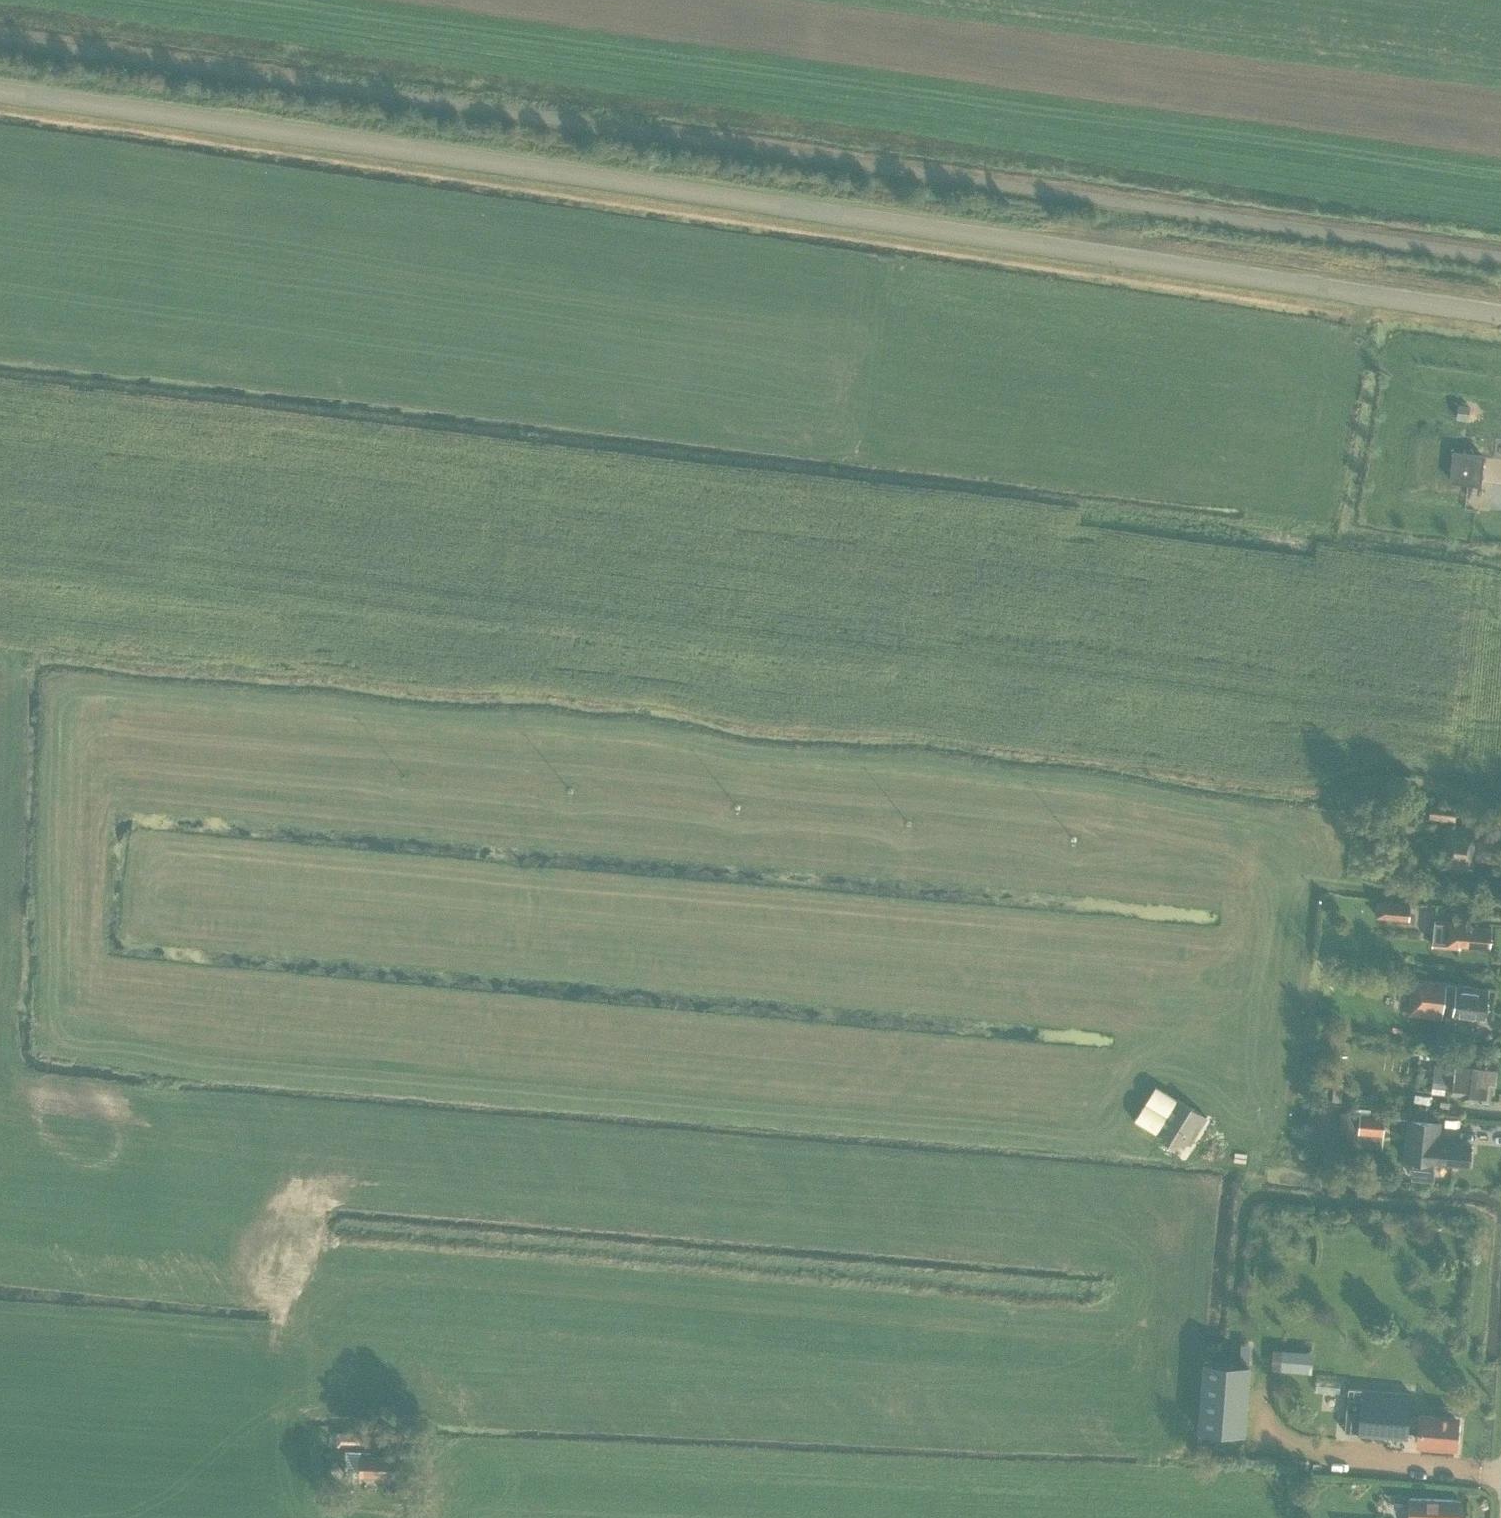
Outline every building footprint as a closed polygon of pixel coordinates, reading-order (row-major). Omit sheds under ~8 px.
[(1468,420),(1470,405),(1458,403),(1456,418),(1468,420)] [(1453,452),(1450,480),(1480,483),(1483,455),(1453,452)] [(1428,817),(1455,820),(1456,806),(1430,803),(1428,817)] [(1500,856),(1500,842),(1477,840),(1479,827),(1448,824),(1443,867),(1474,870),(1475,859),(1500,862),(1500,856)] [(1377,917),(1410,920),(1412,903),(1379,900),(1377,917)] [(1435,922),(1433,942),(1433,946),(1459,948),(1459,944),(1489,947),(1491,927),(1435,922)] [(1408,1012),(1442,1017),(1444,1005),(1453,1006),(1452,1012),(1484,1016),(1485,1012),(1487,1010),(1488,1004),(1486,1002),(1488,988),(1455,983),(1412,977),(1408,1012)] [(1382,1071),(1408,1072),(1409,1059),(1383,1058),(1382,1071)] [(1456,1058),(1455,1065),(1434,1063),(1432,1080),(1453,1083),(1452,1092),(1464,1094),(1464,1097),(1489,1100),(1491,1084),(1492,1084),(1494,1062),(1456,1058)] [(1415,1076),(1416,1090),(1428,1090),(1428,1076),(1415,1076)] [(1134,1120),(1155,1133),(1154,1134),(1174,1146),(1177,1142),(1184,1146),(1203,1114),(1156,1085),(1134,1120)] [(1384,1116),(1361,1114),(1360,1132),(1383,1134),(1384,1116)] [(1433,1179),(1435,1161),(1468,1164),(1470,1143),(1437,1140),(1439,1121),(1408,1118),(1404,1158),(1413,1159),(1411,1177),(1433,1179)] [(1314,1352),(1273,1349),(1271,1368),(1312,1372),(1314,1352)] [(1199,1430),(1244,1433),(1249,1365),(1203,1363),(1199,1430)] [(1360,1434),(1407,1437),(1411,1392),(1362,1388),(1349,1388),(1345,1431),(1360,1432),(1360,1434)] [(1327,1415),(1342,1412),(1337,1393),(1323,1397),(1327,1415)] [(1418,1442),(1454,1445),(1456,1418),(1420,1415),(1418,1442)] [(334,1432),(334,1446),(360,1447),(360,1432),(334,1432)] [(396,1455),(370,1455),(370,1449),(345,1449),(344,1474),(395,1476),(396,1455)] [(1459,1499),(1409,1497),(1408,1517),(1458,1517),(1459,1499)]
